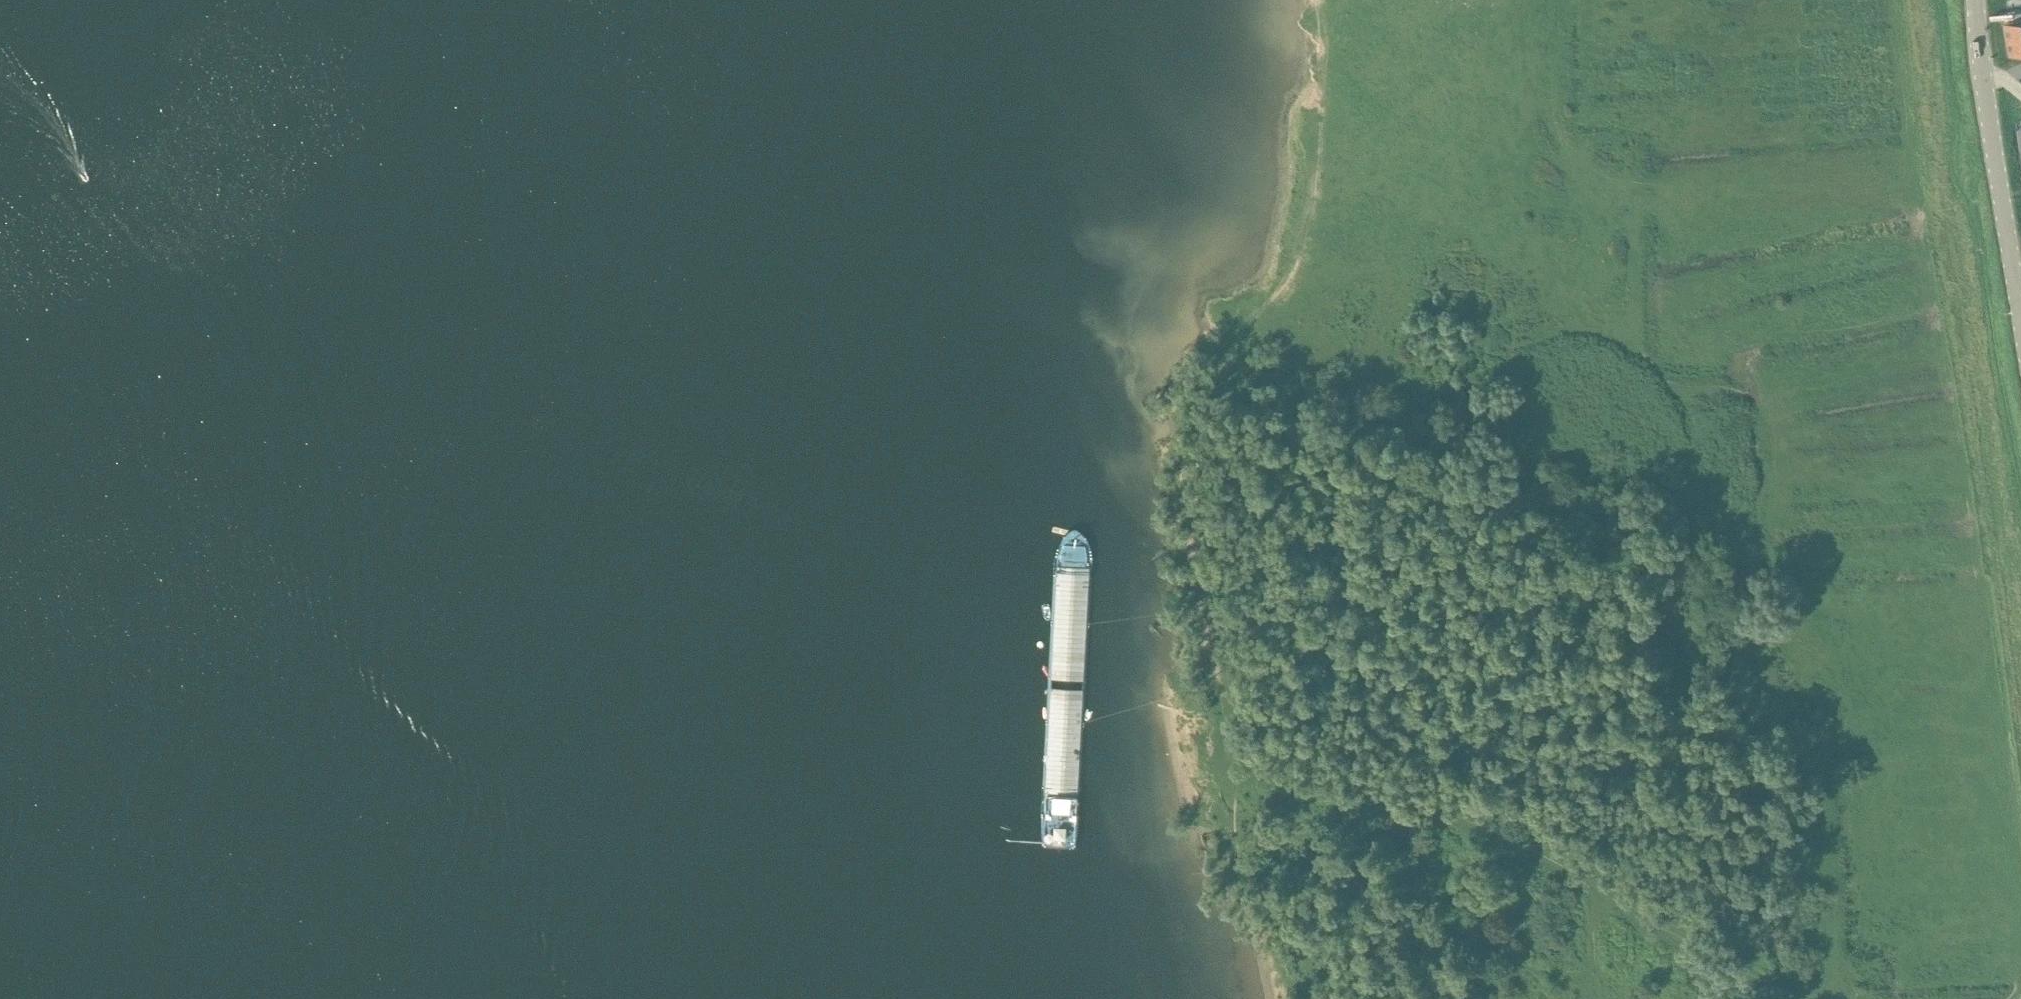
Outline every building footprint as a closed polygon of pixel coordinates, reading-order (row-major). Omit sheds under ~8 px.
[(2011,54),(2020,52),(2020,10),(2013,11),(2015,23),(2006,24),(2011,54)]
